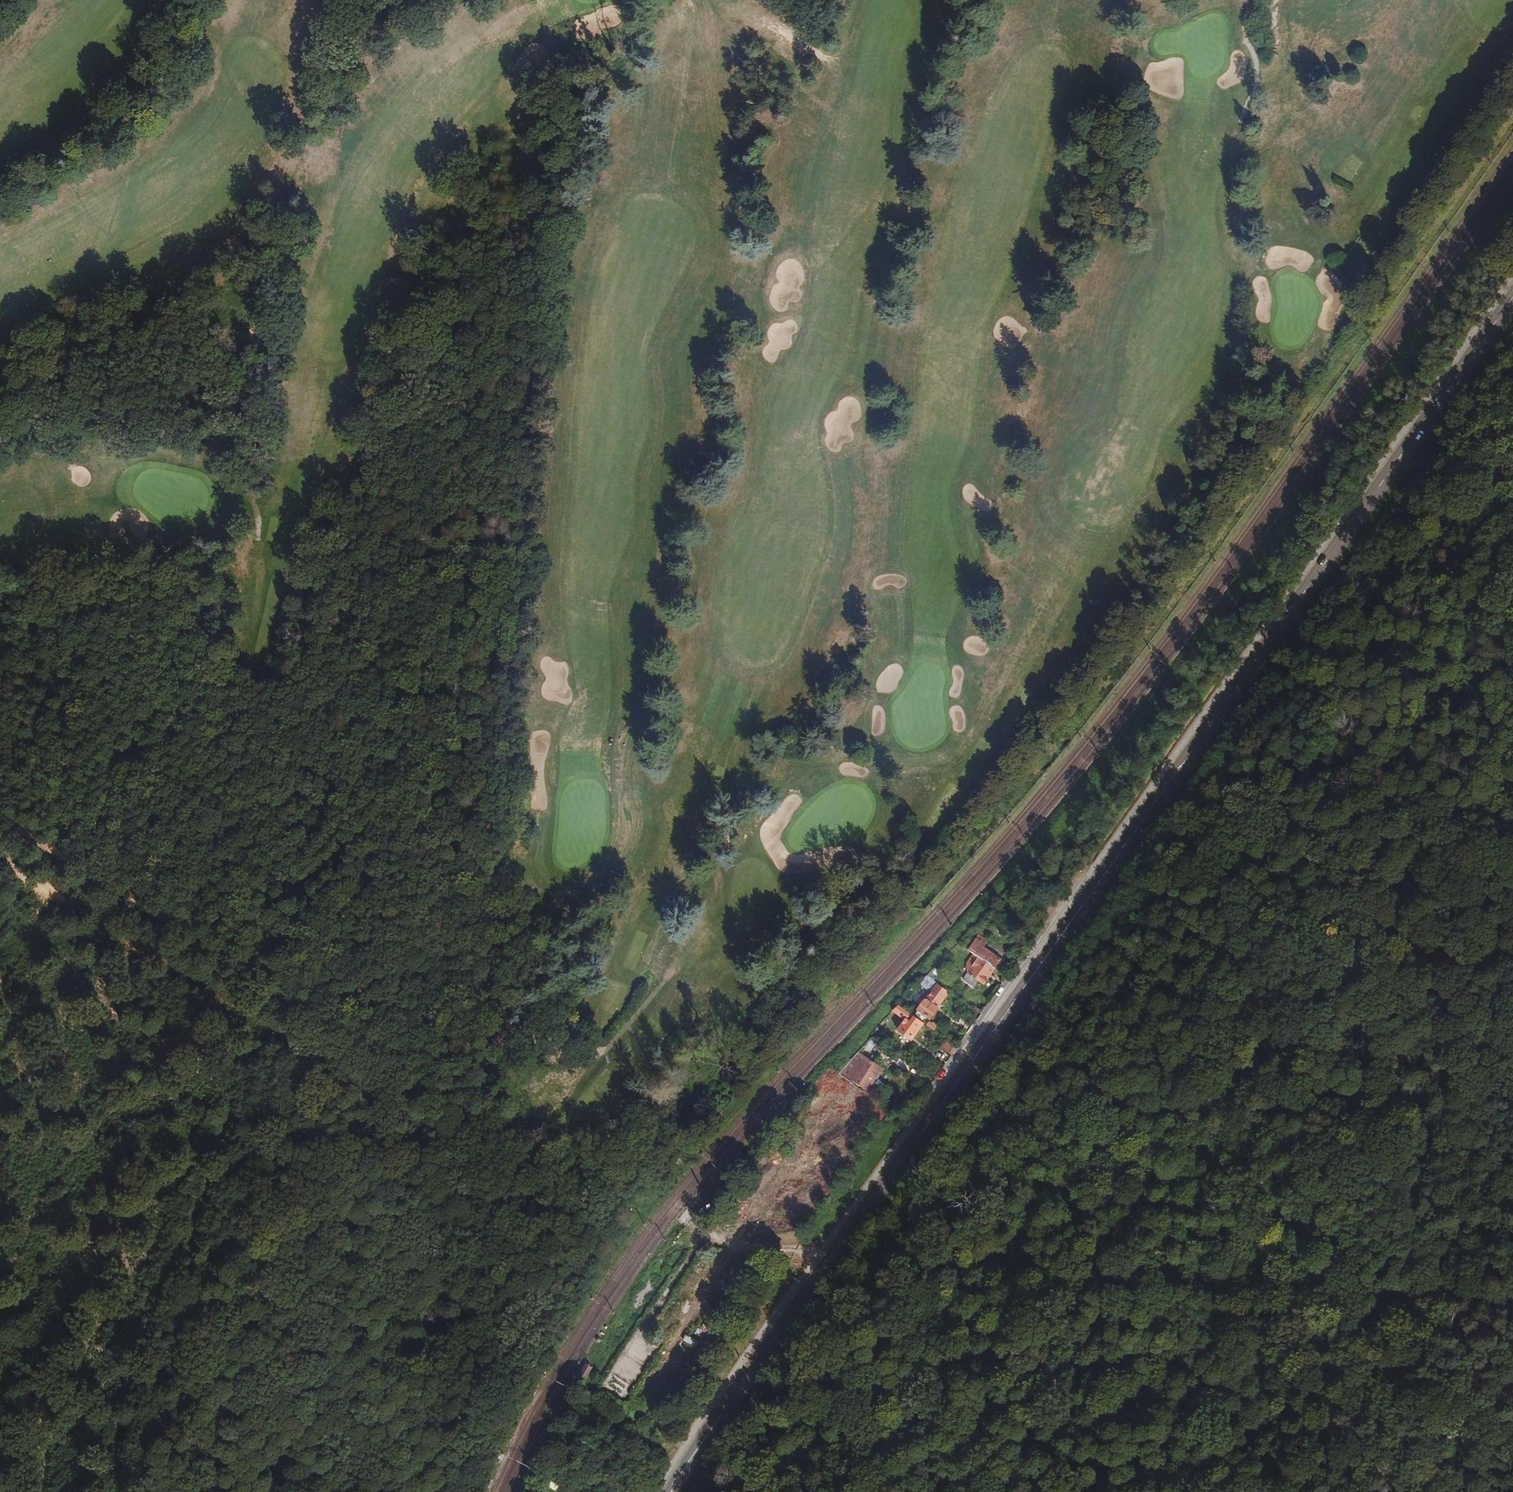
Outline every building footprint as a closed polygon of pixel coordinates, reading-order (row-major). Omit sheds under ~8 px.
[(969,948),(957,964),(968,971),(983,982),(990,973),(971,960),(977,954),(969,948)] [(973,998),(983,982),(968,971),(956,988),(973,998)] [(926,991),(920,986),(915,991),(917,993),(923,997),(926,991)] [(925,1020),(935,1005),(923,997),(917,993),(914,997),(923,1002),(916,1013),(912,1014),(906,1024),(920,1033),(927,1023),(925,1020)] [(894,1019),(891,1024),(898,1028),(901,1024),(894,1019)] [(885,1020),(880,1026),(892,1035),(884,1046),(900,1056),(911,1038),(898,1028),(891,1024),(885,1020)] [(965,1036),(970,1028),(955,1020),(950,1027),(965,1036)] [(941,1069),(946,1062),(934,1053),(930,1061),(941,1069)] [(855,1105),(871,1083),(855,1072),(840,1095),(855,1105)] [(688,1334),(685,1340),(699,1347),(702,1341),(688,1334)]
